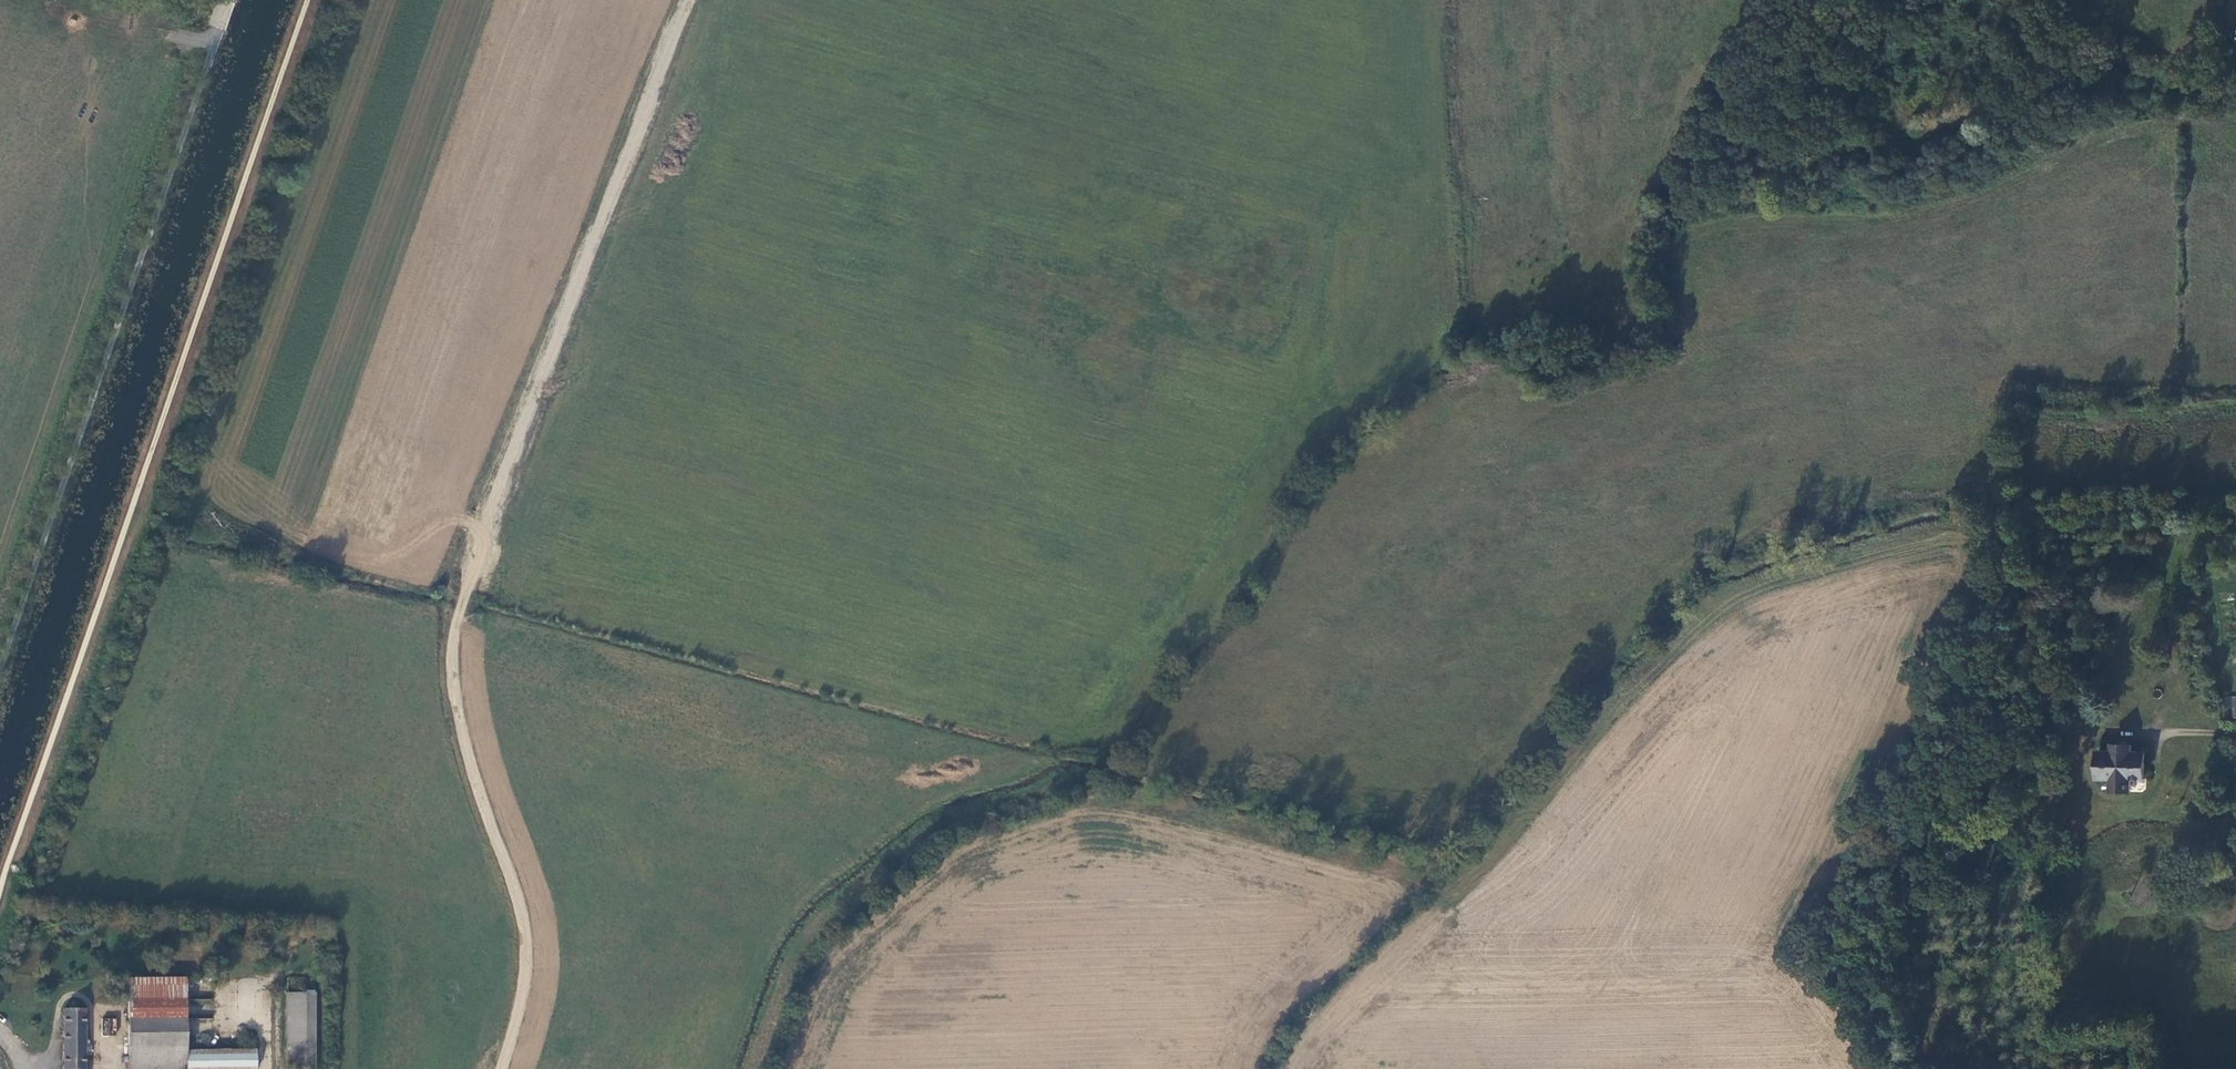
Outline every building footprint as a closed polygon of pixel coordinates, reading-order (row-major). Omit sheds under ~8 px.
[(2219,694),(2220,705),(2235,706),(2235,714),(2235,693),(2219,694)] [(2130,744),(2112,744),(2112,752),(2101,752),(2100,778),(2112,778),(2112,789),(2132,790),(2132,779),(2143,779),(2143,752),(2130,752),(2130,744)] [(127,978),(128,1068),(184,1068),(183,1052),(183,978),(127,978)] [(287,994),(288,1068),(314,1068),(313,994),(287,994)] [(82,1008),(77,1008),(77,1003),(74,1001),(72,1000),(69,1002),(69,1008),(63,1008),(62,1068),(82,1068),(82,1008)] [(117,1018),(101,1018),(101,1034),(116,1035),(117,1018)] [(184,1068),(254,1068),(254,1052),(183,1052),(184,1068)]
